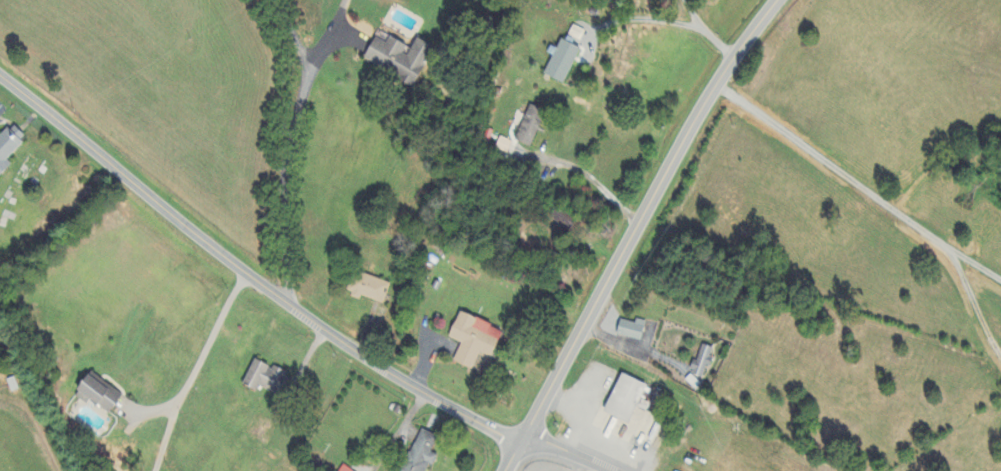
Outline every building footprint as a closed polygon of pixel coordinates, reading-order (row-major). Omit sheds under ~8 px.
[(383,305),(390,284),(355,271),(346,294),(360,299),(361,296),(383,305)] [(491,358),(503,330),(459,312),(448,338),(461,344),(454,362),(472,370),(479,353),(491,358)] [(646,322),(637,320),(636,324),(621,320),(617,335),(641,341),(646,322)] [(704,378),(714,349),(701,345),(691,374),(704,378)] [(256,392),(258,387),(281,398),(291,376),(273,368),(254,360),(242,386),(256,392)] [(110,415),(123,393),(88,373),(74,397),(88,405),(89,402),(110,415)] [(604,413),(629,424),(647,385),(622,374),(604,413)] [(430,452),(438,437),(421,430),(402,470),(429,470),(436,455),(430,452)]
